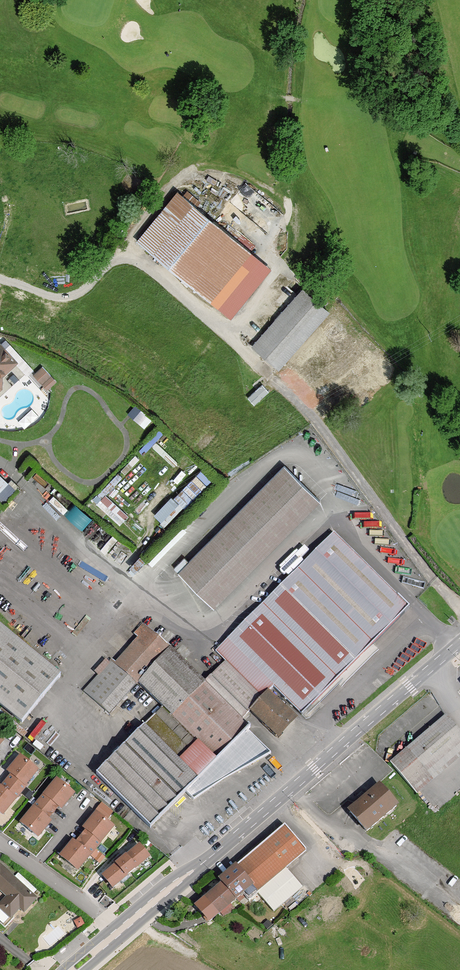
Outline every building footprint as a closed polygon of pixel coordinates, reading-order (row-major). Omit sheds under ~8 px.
[(232,316),(274,266),(182,188),(141,237),(232,316)] [(280,368),(328,309),(303,289),(255,346),(280,368)] [(1,387),(1,379),(2,379),(0,377),(8,370),(5,368),(13,360),(0,346),(0,388),(1,387)] [(13,360),(5,368),(8,370),(16,362),(13,360)] [(44,367),(36,374),(43,383),(51,376),(44,367)] [(265,383),(250,395),(257,403),(272,391),(265,383)] [(216,610),(323,502),(287,467),(181,575),(216,610)] [(199,471),(157,514),(168,525),(210,482),(199,471)] [(113,513),(124,521),(129,513),(119,505),(113,513)] [(306,718),(413,610),(337,535),(227,646),(274,692),(277,690),(306,718)] [(0,628),(0,707),(22,725),(61,678),(0,628)] [(246,722),(255,712),(217,678),(209,685),(170,647),(168,648),(147,628),(85,693),(110,717),(138,687),(135,684),(137,683),(164,709),(134,739),(202,799),(222,785),(273,757),(249,734),(253,730),(246,722)] [(229,666),(217,678),(255,712),(274,692),(227,646),(218,655),(229,666)] [(273,721),(285,735),(299,722),(272,696),(258,713),(270,724),(273,721)] [(439,720),(402,752),(423,776),(459,743),(459,742),(439,720)] [(283,737),(285,735),(273,721),(270,724),(283,737)] [(195,804),(202,799),(134,739),(97,777),(151,832),(187,796),(195,804)] [(20,757),(8,771),(12,775),(1,788),(0,787),(0,812),(2,814),(26,786),(25,785),(37,771),(20,757)] [(57,781),(39,802),(53,813),(59,807),(62,809),(74,794),(57,781)] [(392,811),(375,793),(346,819),(364,838),(392,811)] [(111,818),(116,811),(104,801),(99,809),(111,818)] [(48,820),(53,813),(39,802),(22,824),(38,837),(51,823),(48,820)] [(83,839),(97,850),(115,828),(98,815),(86,830),(89,832),(83,839)] [(256,852),(288,884),(301,892),(304,890),(287,871),(308,853),(286,827),(256,852)] [(97,850),(83,839),(78,845),(75,843),(62,858),(79,871),(97,850)] [(140,846),(123,860),(121,857),(116,862),(118,865),(104,877),(113,888),(149,857),(140,846)] [(223,885),(237,901),(244,895),(251,902),(259,895),(261,898),(288,884),(256,852),(220,882),(223,885)] [(12,878),(0,867),(0,889),(12,878)] [(6,896),(0,903),(0,907),(10,917),(19,907),(23,912),(34,900),(12,878),(0,889),(0,890),(6,896)] [(301,892),(288,884),(261,898),(275,914),(301,892)] [(219,917),(237,901),(223,885),(206,901),(219,917)]
